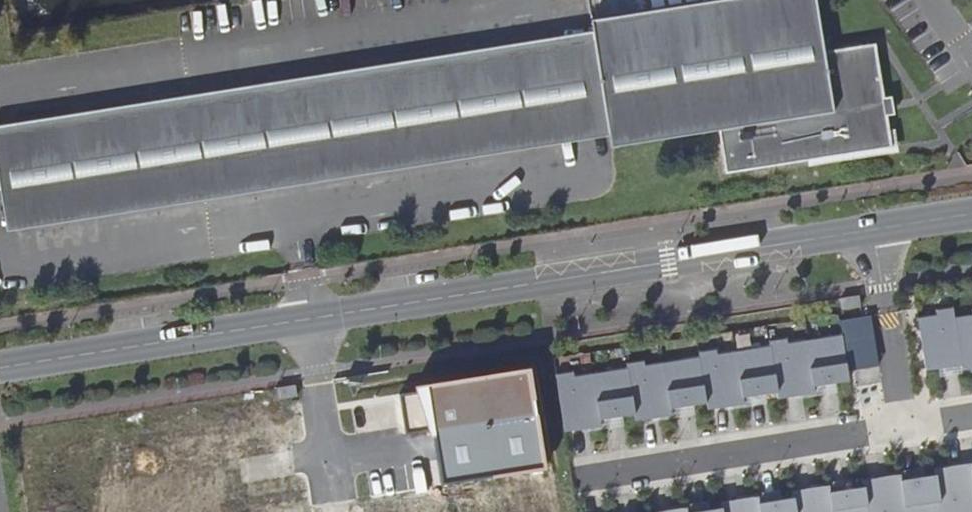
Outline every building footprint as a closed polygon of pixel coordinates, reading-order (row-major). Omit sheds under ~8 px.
[(0,132),(0,144),(13,223),(608,128),(611,147),(718,130),(725,174),(892,147),(886,115),(884,98),(875,44),(824,52),(815,0),(717,0),(591,20),(594,38),(0,132)] [(891,97),(884,98),(886,115),(894,114),(891,97)] [(842,309),(861,306),(859,296),(840,299),(842,309)] [(971,368),(971,314),(955,316),(953,306),(936,309),(936,314),(918,317),(926,370),(961,365),(962,369),(971,368)] [(842,334),(848,371),(879,366),(871,315),(840,320),(842,334)] [(848,371),(842,334),(787,343),(786,338),(769,341),(769,345),(717,354),(716,349),(698,352),(699,356),(645,365),(644,360),(606,366),(607,371),(574,376),(573,371),(556,374),(565,431),(602,425),(601,419),(634,414),(635,420),(672,414),(671,408),(706,403),(707,409),(744,403),(743,397),(777,392),(778,398),(815,392),(814,386),(849,380),(848,371)] [(530,373),(399,394),(405,434),(432,430),(440,485),(545,468),(530,373)] [(299,383),(279,385),(280,398),(301,396),(299,383)] [(971,463),(935,469),(936,475),(901,480),(900,474),(863,480),(864,487),(829,492),(828,485),(792,491),(793,498),(760,503),(759,496),(722,502),(723,509),(701,511),(971,511),(971,465),(971,463)]
